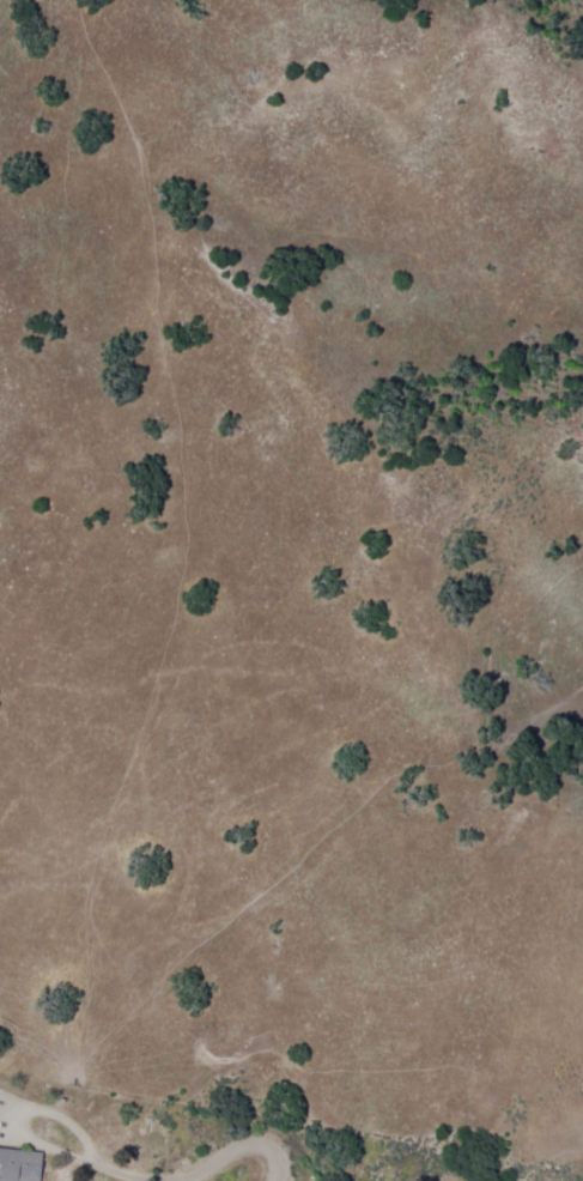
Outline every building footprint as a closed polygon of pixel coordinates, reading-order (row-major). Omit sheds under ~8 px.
[(0,1174),(0,1176),(0,1180),(11,1180),(41,1180),(44,1153),(0,1148),(0,1174)]
